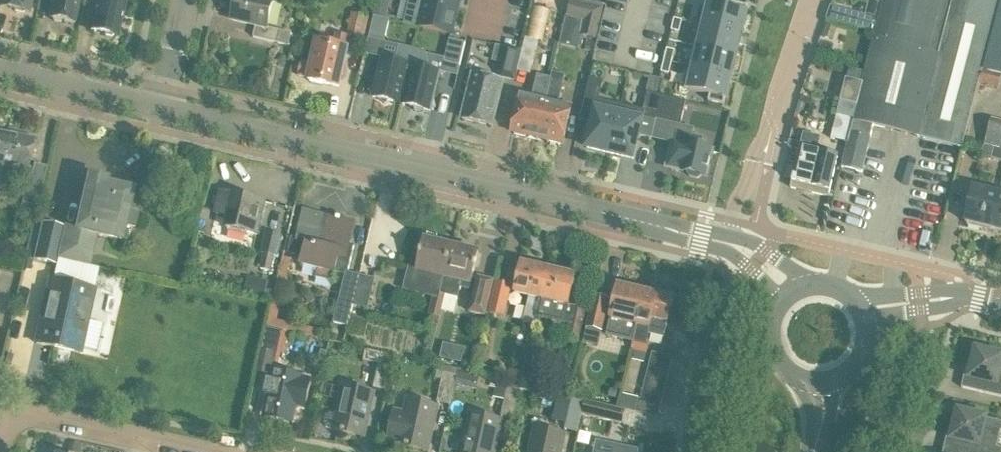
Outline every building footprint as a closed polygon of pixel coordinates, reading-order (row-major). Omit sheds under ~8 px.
[(1,5),(13,8),(15,10),(22,12),(25,11),(28,11),(31,0),(2,0),(1,5)] [(50,17),(53,17),(53,20),(60,22),(63,19),(75,22),(81,0),(52,0),(53,2),(50,17)] [(91,28),(118,34),(126,0),(97,0),(91,28)] [(237,4),(233,4),(231,13),(234,14),(233,18),(257,24),(254,36),(290,44),(293,31),(268,26),(274,0),(238,0),(237,4)] [(458,10),(416,0),(411,0),(405,23),(453,35),(458,10)] [(461,0),(416,0),(458,10),(461,0)] [(561,44),(578,48),(581,35),(597,39),(604,8),(603,7),(604,5),(592,2),(591,4),(573,0),(572,0),(567,17),(561,44)] [(886,4),(878,33),(876,32),(863,83),(865,83),(856,118),(854,117),(850,135),(870,140),(874,125),(963,148),(980,83),(1000,7),(1000,0),(887,0),(886,4)] [(855,27),(876,32),(878,33),(886,4),(883,3),(873,0),(869,0),(865,15),(859,13),(855,26),(855,27)] [(748,6),(733,2),(731,9),(710,3),(705,25),(700,24),(741,34),(748,6)] [(384,5),(383,5),(377,4),(376,4),(373,15),(374,16),(375,16),(378,17),(381,17),(384,5)] [(980,83),(1000,88),(1000,82),(1000,7),(980,83)] [(370,17),(352,13),(348,34),(365,38),(370,17)] [(374,16),(369,39),(385,43),(390,20),(381,17),(378,17),(375,16),(374,16)] [(675,18),(672,30),(680,32),(682,20),(675,18)] [(736,55),(741,34),(700,24),(695,45),(736,55)] [(836,29),(826,26),(822,37),(832,41),(836,29)] [(310,80),(340,87),(349,49),(347,49),(349,39),(337,35),(334,46),(318,42),(313,65),(304,63),(301,76),(310,78),(310,80)] [(524,51),(519,71),(531,73),(539,40),(526,38),(523,50),(524,51)] [(466,43),(450,39),(444,62),(460,66),(466,43)] [(731,76),(736,55),(695,45),(689,66),(731,76)] [(402,104),(414,49),(400,46),(397,57),(383,54),(376,84),(370,91),(373,94),(372,97),(379,98),(386,104),(389,101),(393,102),(401,104),(402,104)] [(434,98),(440,72),(429,69),(426,52),(414,49),(402,104),(403,104),(411,106),(415,107),(416,111),(425,109),(431,111),(432,108),(436,107),(434,98)] [(510,49),(503,78),(512,80),(519,51),(510,49)] [(667,49),(664,60),(672,62),(675,50),(667,49)] [(669,74),(672,62),(664,60),(662,72),(669,74)] [(724,105),(731,76),(689,66),(684,88),(710,95),(709,101),(724,105)] [(847,79),(863,83),(866,74),(849,70),(847,79)] [(552,73),(551,79),(550,83),(562,86),(565,76),(552,73)] [(473,74),(463,118),(492,125),(502,81),(484,77),(473,74)] [(513,130),(537,136),(550,83),(551,79),(538,76),(533,98),(521,95),(513,130)] [(854,117),(856,118),(865,83),(863,83),(846,79),(838,113),(854,117)] [(550,83),(537,136),(563,142),(571,108),(551,103),(552,97),(559,99),(562,86),(550,83)] [(656,120),(657,119),(662,95),(648,92),(644,110),(621,105),(610,153),(634,158),(643,117),(656,120)] [(686,101),(662,95),(657,119),(681,125),(686,101)] [(586,96),(580,120),(592,123),(586,147),(610,153),(621,105),(599,100),(586,96)] [(992,118),(985,144),(995,147),(995,145),(1000,147),(1000,120),(992,118)] [(676,132),(668,167),(688,171),(690,176),(698,178),(703,175),(706,176),(712,150),(701,148),(703,138),(676,132)] [(4,164),(11,135),(0,133),(0,179),(4,164)] [(792,187),(829,197),(838,157),(827,155),(828,149),(819,147),(821,137),(804,133),(801,143),(790,140),(789,146),(800,149),(794,175),(792,187)] [(13,166),(29,170),(36,141),(11,135),(4,164),(0,179),(0,194),(6,196),(13,166)] [(862,172),(865,158),(870,140),(850,135),(849,143),(848,143),(842,168),(859,172),(862,172)] [(1000,160),(1000,147),(995,145),(995,147),(992,158),(1000,160)] [(27,176),(23,195),(39,198),(46,168),(34,165),(32,177),(27,176)] [(96,243),(92,241),(94,234),(122,240),(126,224),(136,227),(142,198),(132,196),(133,192),(106,186),(107,181),(90,177),(79,228),(67,225),(66,227),(59,258),(91,266),(96,243)] [(966,222),(991,228),(1000,192),(974,186),(966,222)] [(265,202),(221,192),(217,213),(230,216),(227,227),(258,234),(265,202)] [(1000,192),(991,228),(1000,230),(1000,193),(1000,192)] [(356,246),(349,245),(354,223),(307,212),(300,240),(294,239),(290,254),(292,254),(306,257),(304,266),(320,269),(318,278),(334,282),(337,272),(347,275),(349,275),(356,246)] [(58,263),(59,258),(66,227),(43,222),(35,258),(58,263)] [(267,233),(262,253),(264,253),(260,269),(272,271),(275,256),(277,256),(282,236),(267,233)] [(435,298),(434,303),(444,305),(446,295),(446,294),(442,293),(452,246),(425,240),(419,268),(409,266),(403,290),(419,294),(422,299),(427,296),(435,298)] [(479,252),(452,246),(442,293),(446,294),(446,295),(458,297),(461,287),(470,289),(471,284),(472,284),(479,252)] [(539,317),(540,317),(550,269),(523,263),(517,290),(530,293),(523,323),(537,326),(539,317)] [(585,308),(569,305),(576,275),(550,269),(540,317),(569,324),(565,339),(577,342),(585,308)] [(347,275),(335,323),(349,327),(352,316),(355,305),(361,278),(349,275),(347,275)] [(471,312),(486,316),(495,281),(479,277),(471,312)] [(264,298),(268,282),(249,278),(245,294),(264,298)] [(375,281),(361,278),(355,305),(368,308),(375,281)] [(51,311),(43,346),(81,355),(96,289),(53,279),(46,310),(51,311)] [(489,313),(504,316),(511,285),(496,282),(489,313)] [(618,333),(615,346),(634,350),(647,291),(620,285),(611,319),(626,323),(623,334),(618,333)] [(664,336),(667,323),(668,323),(674,298),(647,291),(634,350),(647,353),(649,340),(648,340),(649,333),(664,336)] [(602,331),(610,298),(595,294),(587,328),(602,331)] [(434,303),(431,315),(437,316),(441,317),(442,311),(444,305),(434,303)] [(290,332),(268,327),(258,373),(270,375),(275,354),(284,356),(290,332)] [(461,361),(464,348),(444,343),(440,357),(461,361)] [(1000,397),(1000,356),(977,350),(971,375),(965,374),(962,387),(1000,397)] [(381,352),(378,364),(373,388),(387,391),(394,355),(381,352)] [(654,353),(651,364),(671,369),(674,358),(654,353)] [(651,364),(648,376),(668,381),(671,369),(651,364)] [(439,365),(436,378),(442,379),(441,384),(438,399),(437,402),(451,405),(457,376),(458,369),(439,365)] [(525,372),(510,369),(507,382),(509,382),(521,385),(525,372)] [(555,369),(550,389),(567,393),(571,373),(555,369)] [(269,395),(265,416),(281,419),(280,424),(298,428),(300,417),(301,418),(302,413),(303,413),(307,413),(306,414),(309,415),(316,381),(280,373),(275,371),(273,377),(272,383),(269,383),(269,384),(267,395),(269,395)] [(648,376),(645,387),(665,392),(668,381),(648,376)] [(505,400),(501,416),(515,418),(521,390),(520,390),(521,385),(509,382),(505,400)] [(373,392),(344,386),(338,414),(334,412),(330,413),(327,415),(325,424),(327,427),(330,429),(335,430),(334,431),(364,437),(373,392)] [(645,387),(642,399),(662,405),(665,392),(645,387)] [(583,410),(585,400),(559,394),(553,421),(567,424),(565,430),(578,433),(582,414),(583,410)] [(659,417),(662,405),(642,399),(642,400),(640,399),(636,411),(659,417)] [(437,406),(408,400),(405,412),(395,410),(388,440),(399,442),(398,445),(428,451),(437,406)] [(583,410),(582,414),(621,424),(624,409),(585,400),(583,410)] [(944,448),(961,451),(1000,451),(1000,448),(998,447),(1000,432),(1000,421),(959,411),(953,436),(948,435),(944,448)] [(472,414),(464,451),(495,451),(501,420),(472,414)] [(536,428),(531,451),(562,451),(565,435),(536,428)] [(74,441),(72,451),(77,451),(80,451),(82,443),(74,441)]
